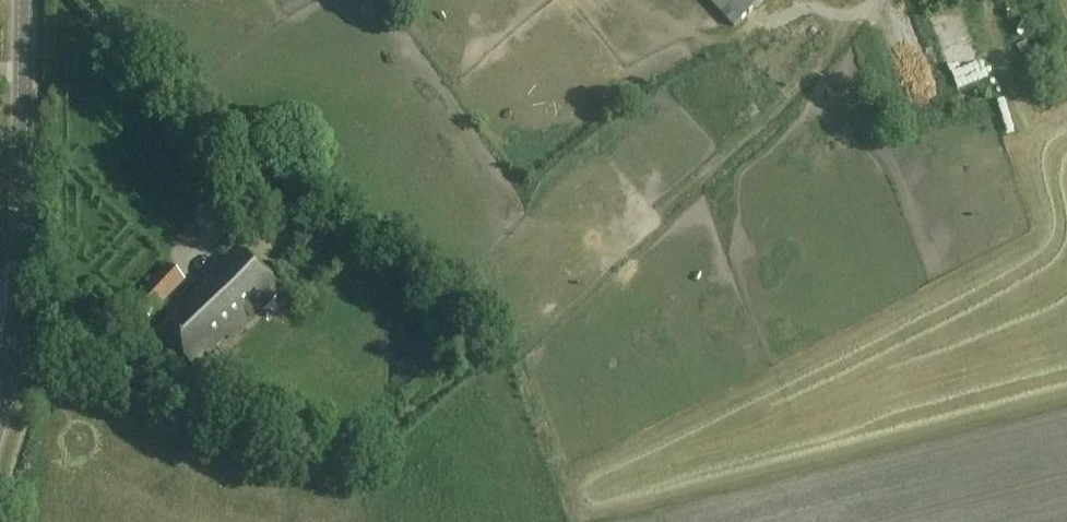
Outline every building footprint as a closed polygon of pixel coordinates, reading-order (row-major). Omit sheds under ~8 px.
[(734,27),(763,0),(708,0),(734,27)] [(989,70),(979,39),(947,49),(957,81),(989,70)] [(228,338),(278,287),(238,248),(156,332),(192,368),(225,335),(228,338)] [(149,319),(185,281),(168,265),(132,303),(149,319)]
